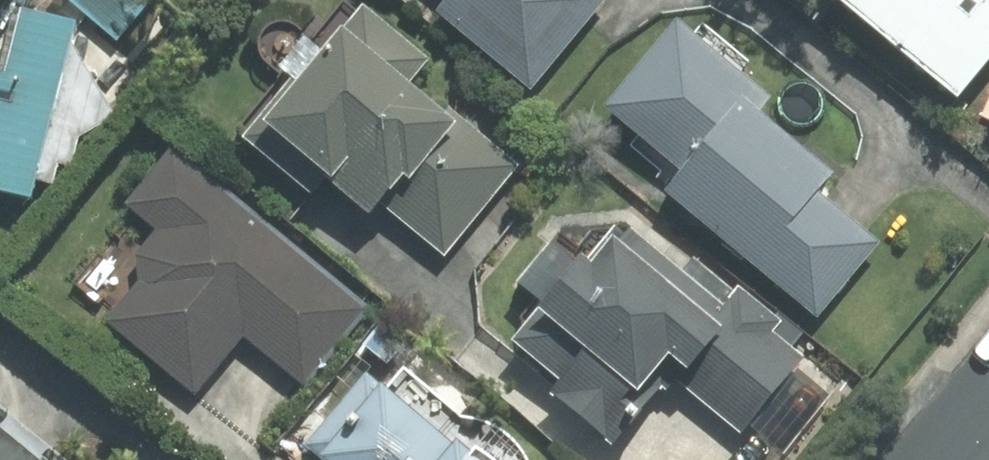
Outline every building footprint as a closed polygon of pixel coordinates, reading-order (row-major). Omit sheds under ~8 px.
[(257,135),(338,202),(351,187),(445,263),(524,165),(421,82),(442,56),(373,0),(367,0),(257,135)] [(447,9),(546,88),(618,0),(455,0),(447,9)] [(968,93),(988,69),(988,0),(858,0),(968,93)] [(48,201),(117,107),(80,49),(85,23),(2,6),(0,14),(0,191),(48,201)] [(694,173),(678,192),(823,315),(885,243),(824,191),(845,168),(773,107),(781,97),(691,21),(617,107),(694,173)] [(375,306),(185,143),(135,201),(167,230),(137,264),(149,274),(111,317),(201,395),(256,332),(312,379),(375,306)] [(559,305),(528,340),(573,381),(563,392),(619,442),(680,375),(745,432),(816,353),(704,253),(688,271),(634,222),(595,265),(565,238),(528,278),(559,305)] [(375,373),(315,439),(338,459),(502,459),(475,436),(468,444),(397,381),(391,387),(375,373)] [(0,421),(0,459),(45,459),(0,421)]
